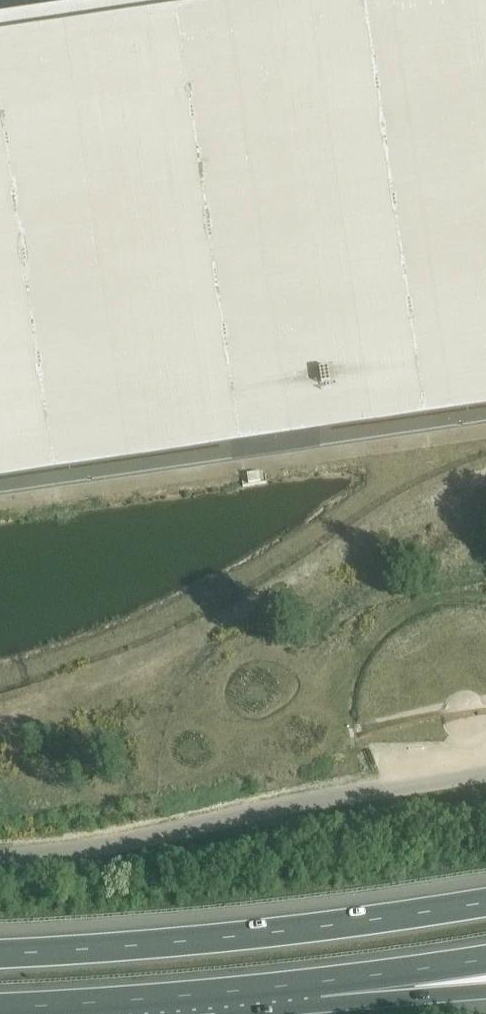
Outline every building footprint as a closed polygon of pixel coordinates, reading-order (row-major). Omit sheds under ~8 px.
[(485,421),(485,0),(176,0),(0,26),(0,493),(485,421)]
